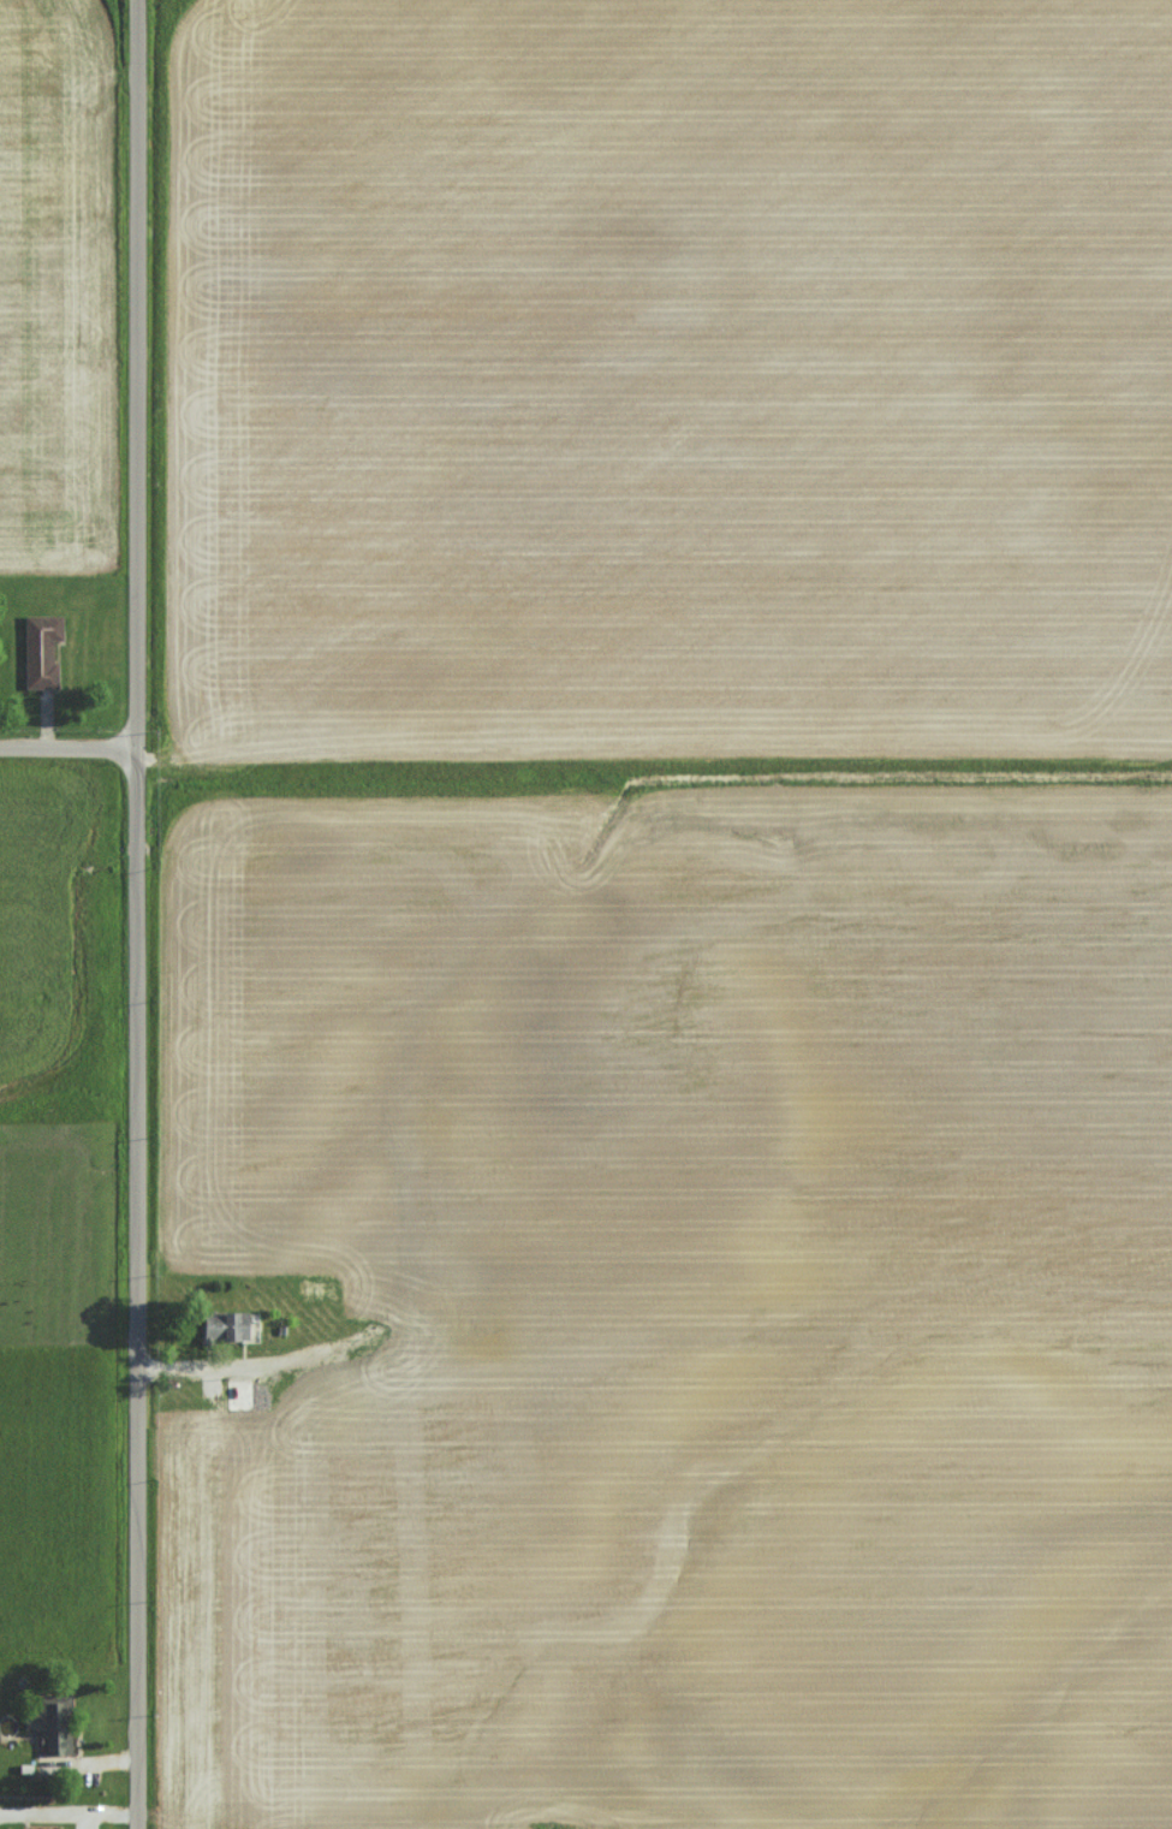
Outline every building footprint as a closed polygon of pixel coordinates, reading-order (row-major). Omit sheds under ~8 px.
[(57,660),(53,660),(52,640),(62,640),(62,614),(24,615),(25,688),(57,688),(57,660)] [(245,1311),(202,1312),(202,1340),(246,1339),(245,1311)] [(227,1409),(263,1409),(263,1380),(226,1381),(227,1409)] [(37,1696),(37,1714),(23,1714),(24,1729),(39,1728),(39,1739),(44,1739),(44,1756),(69,1755),(68,1696),(37,1696)]
